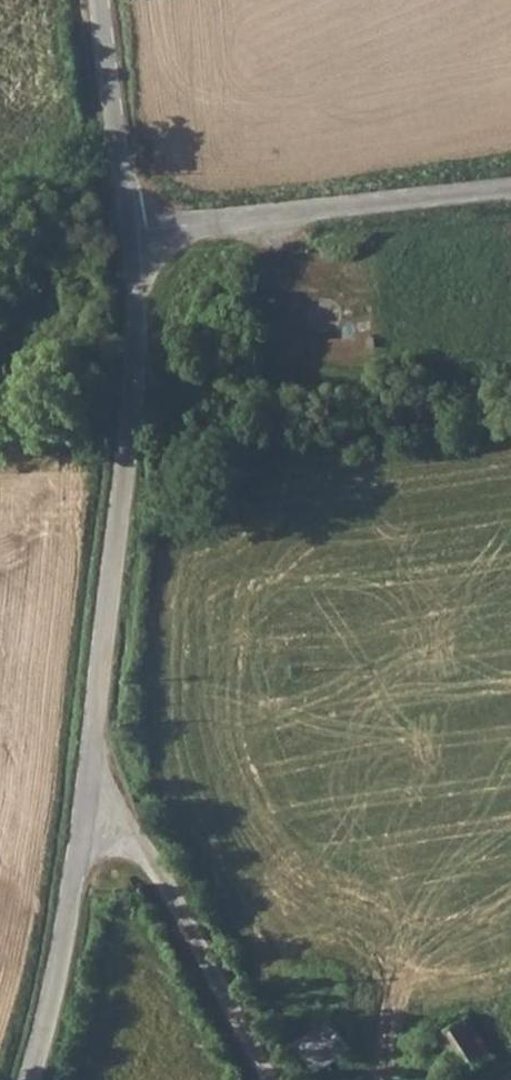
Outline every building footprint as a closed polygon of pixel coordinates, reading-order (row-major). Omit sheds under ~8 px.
[(470,1014),(436,1036),(462,1076),(496,1055),(470,1014)] [(333,1018),(295,1041),(317,1069),(353,1045),(333,1018)]
